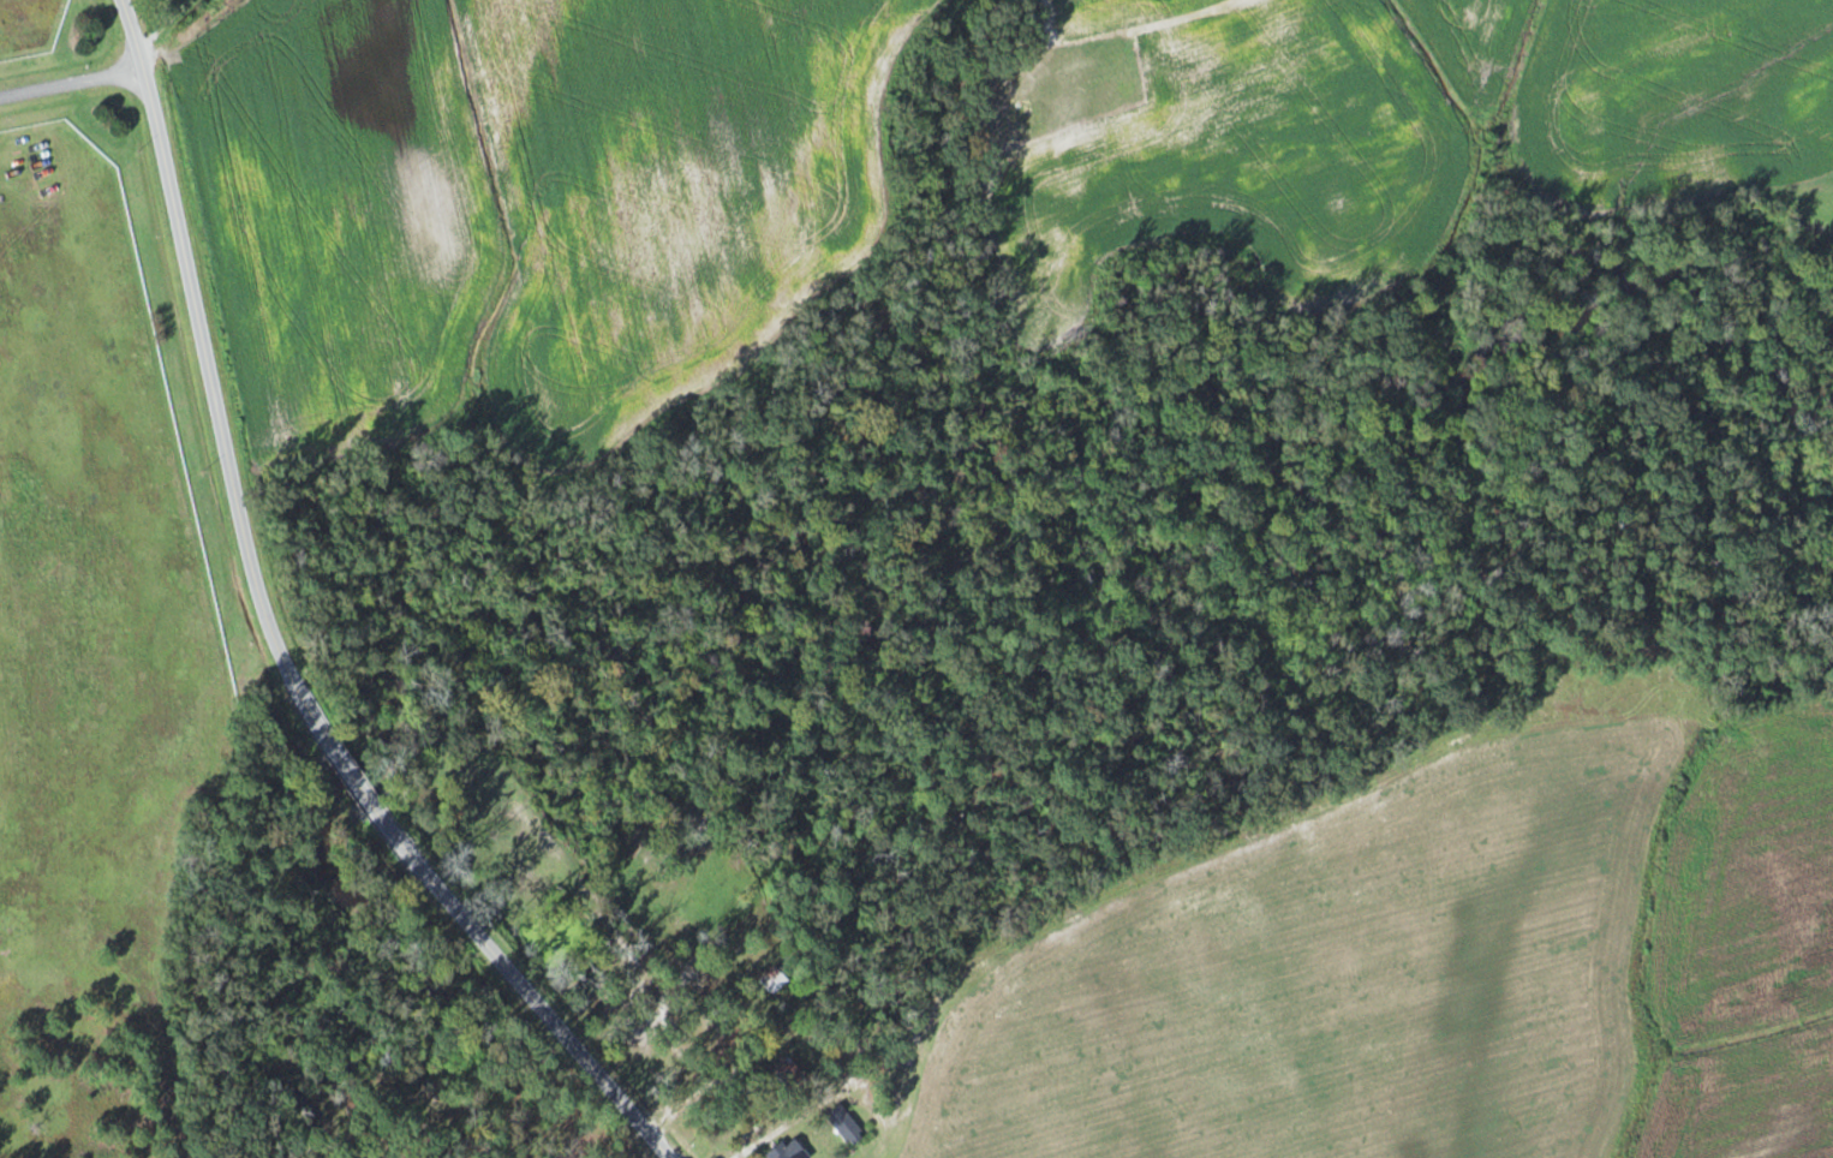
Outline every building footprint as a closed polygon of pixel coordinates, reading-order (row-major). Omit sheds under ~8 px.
[(774,995),(790,980),(776,967),(761,982),(774,995)] [(799,1068),(789,1058),(774,1073),(784,1083),(799,1068)] [(838,1127),(846,1138),(859,1129),(850,1117),(838,1127)] [(767,1157),(799,1157),(798,1156),(804,1152),(795,1138),(766,1156),(767,1157)]
